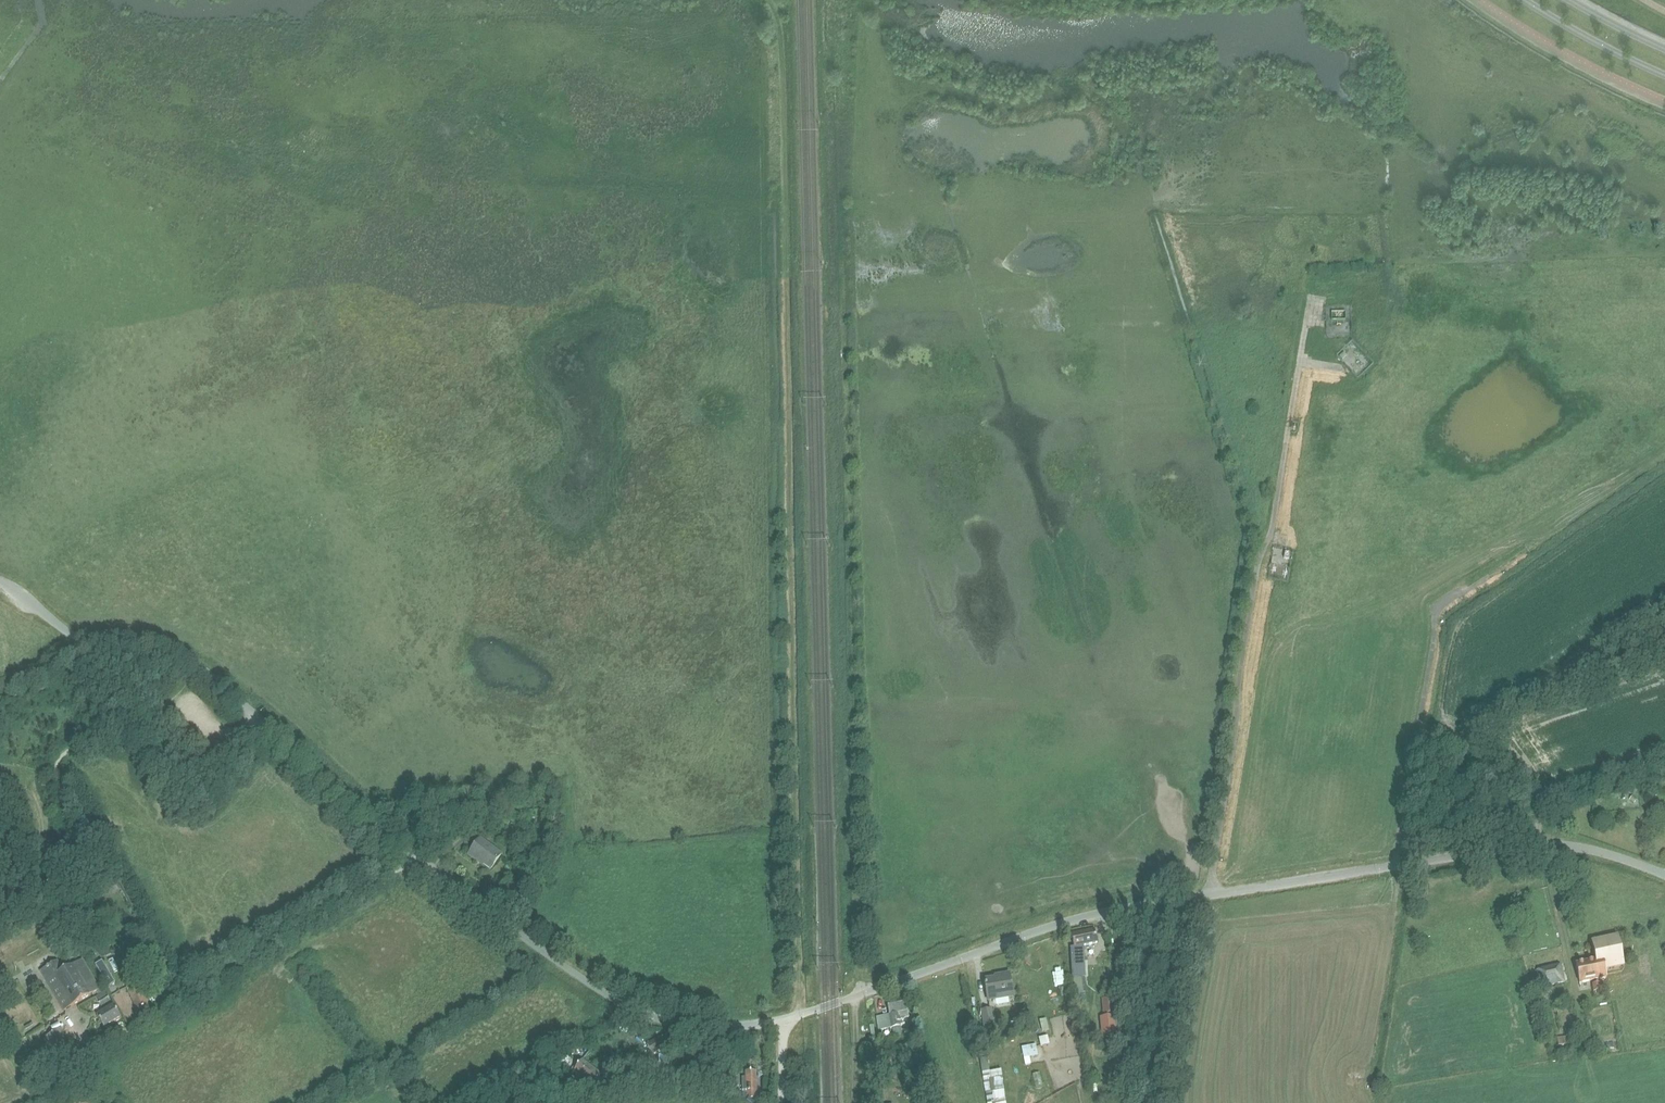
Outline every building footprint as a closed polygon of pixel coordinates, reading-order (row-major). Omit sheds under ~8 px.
[(480,839),(475,846),(468,855),(476,861),(477,859),(491,870),(501,855),(480,839)] [(1072,935),(1074,946),(1074,947),(1082,946),(1085,945),(1097,943),(1094,930),(1072,935)] [(1620,947),(1618,936),(1591,942),(1595,960),(1576,964),(1580,983),(1606,978),(1605,970),(1624,966),(1620,947)] [(1073,959),(1077,994),(1087,993),(1083,958),(1073,959)] [(41,972),(58,1002),(64,1011),(100,990),(82,960),(56,976),(50,966),(41,972)] [(1536,971),(1539,982),(1540,988),(1564,982),(1561,966),(1536,971)] [(106,967),(99,971),(109,988),(116,984),(106,967)] [(136,971),(125,976),(129,985),(130,984),(131,986),(127,988),(138,1011),(149,1006),(138,983),(134,985),(133,983),(140,980),(136,971)] [(985,981),(988,1001),(1013,997),(1009,975),(1001,976),(1001,978),(985,981)] [(1600,993),(1601,993),(1599,983),(1592,985),(1594,994),(1596,994),(1597,997),(1601,996),(1600,993)] [(104,1013),(97,1017),(105,1029),(121,1019),(109,999),(105,993),(95,998),(104,1013)] [(1537,995),(1539,1008),(1549,1006),(1547,993),(1537,995)] [(909,1017),(908,1008),(906,998),(886,1001),(889,1015),(877,1018),(879,1031),(902,1027),(900,1019),(909,1017)] [(1112,998),(1102,999),(1104,1015),(1114,1014),(1112,998)] [(980,1011),(984,1031),(995,1029),(991,1009),(980,1011)] [(1114,1016),(1101,1018),(1103,1035),(1116,1034),(1114,1016)] [(74,1052),(61,1029),(44,1038),(60,1066),(69,1061),(66,1056),(74,1052)] [(647,1045),(653,1055),(668,1046),(662,1036),(647,1045)] [(1573,1036),(1557,1038),(1558,1046),(1574,1044),(1573,1036)] [(42,1056),(49,1052),(44,1043),(37,1047),(42,1056)] [(1028,1058),(1038,1056),(1037,1046),(1026,1048),(1028,1058)] [(582,1061),(576,1069),(574,1072),(597,1089),(605,1078),(582,1061)] [(745,1071),(745,1082),(746,1100),(757,1099),(756,1071),(745,1071)]
